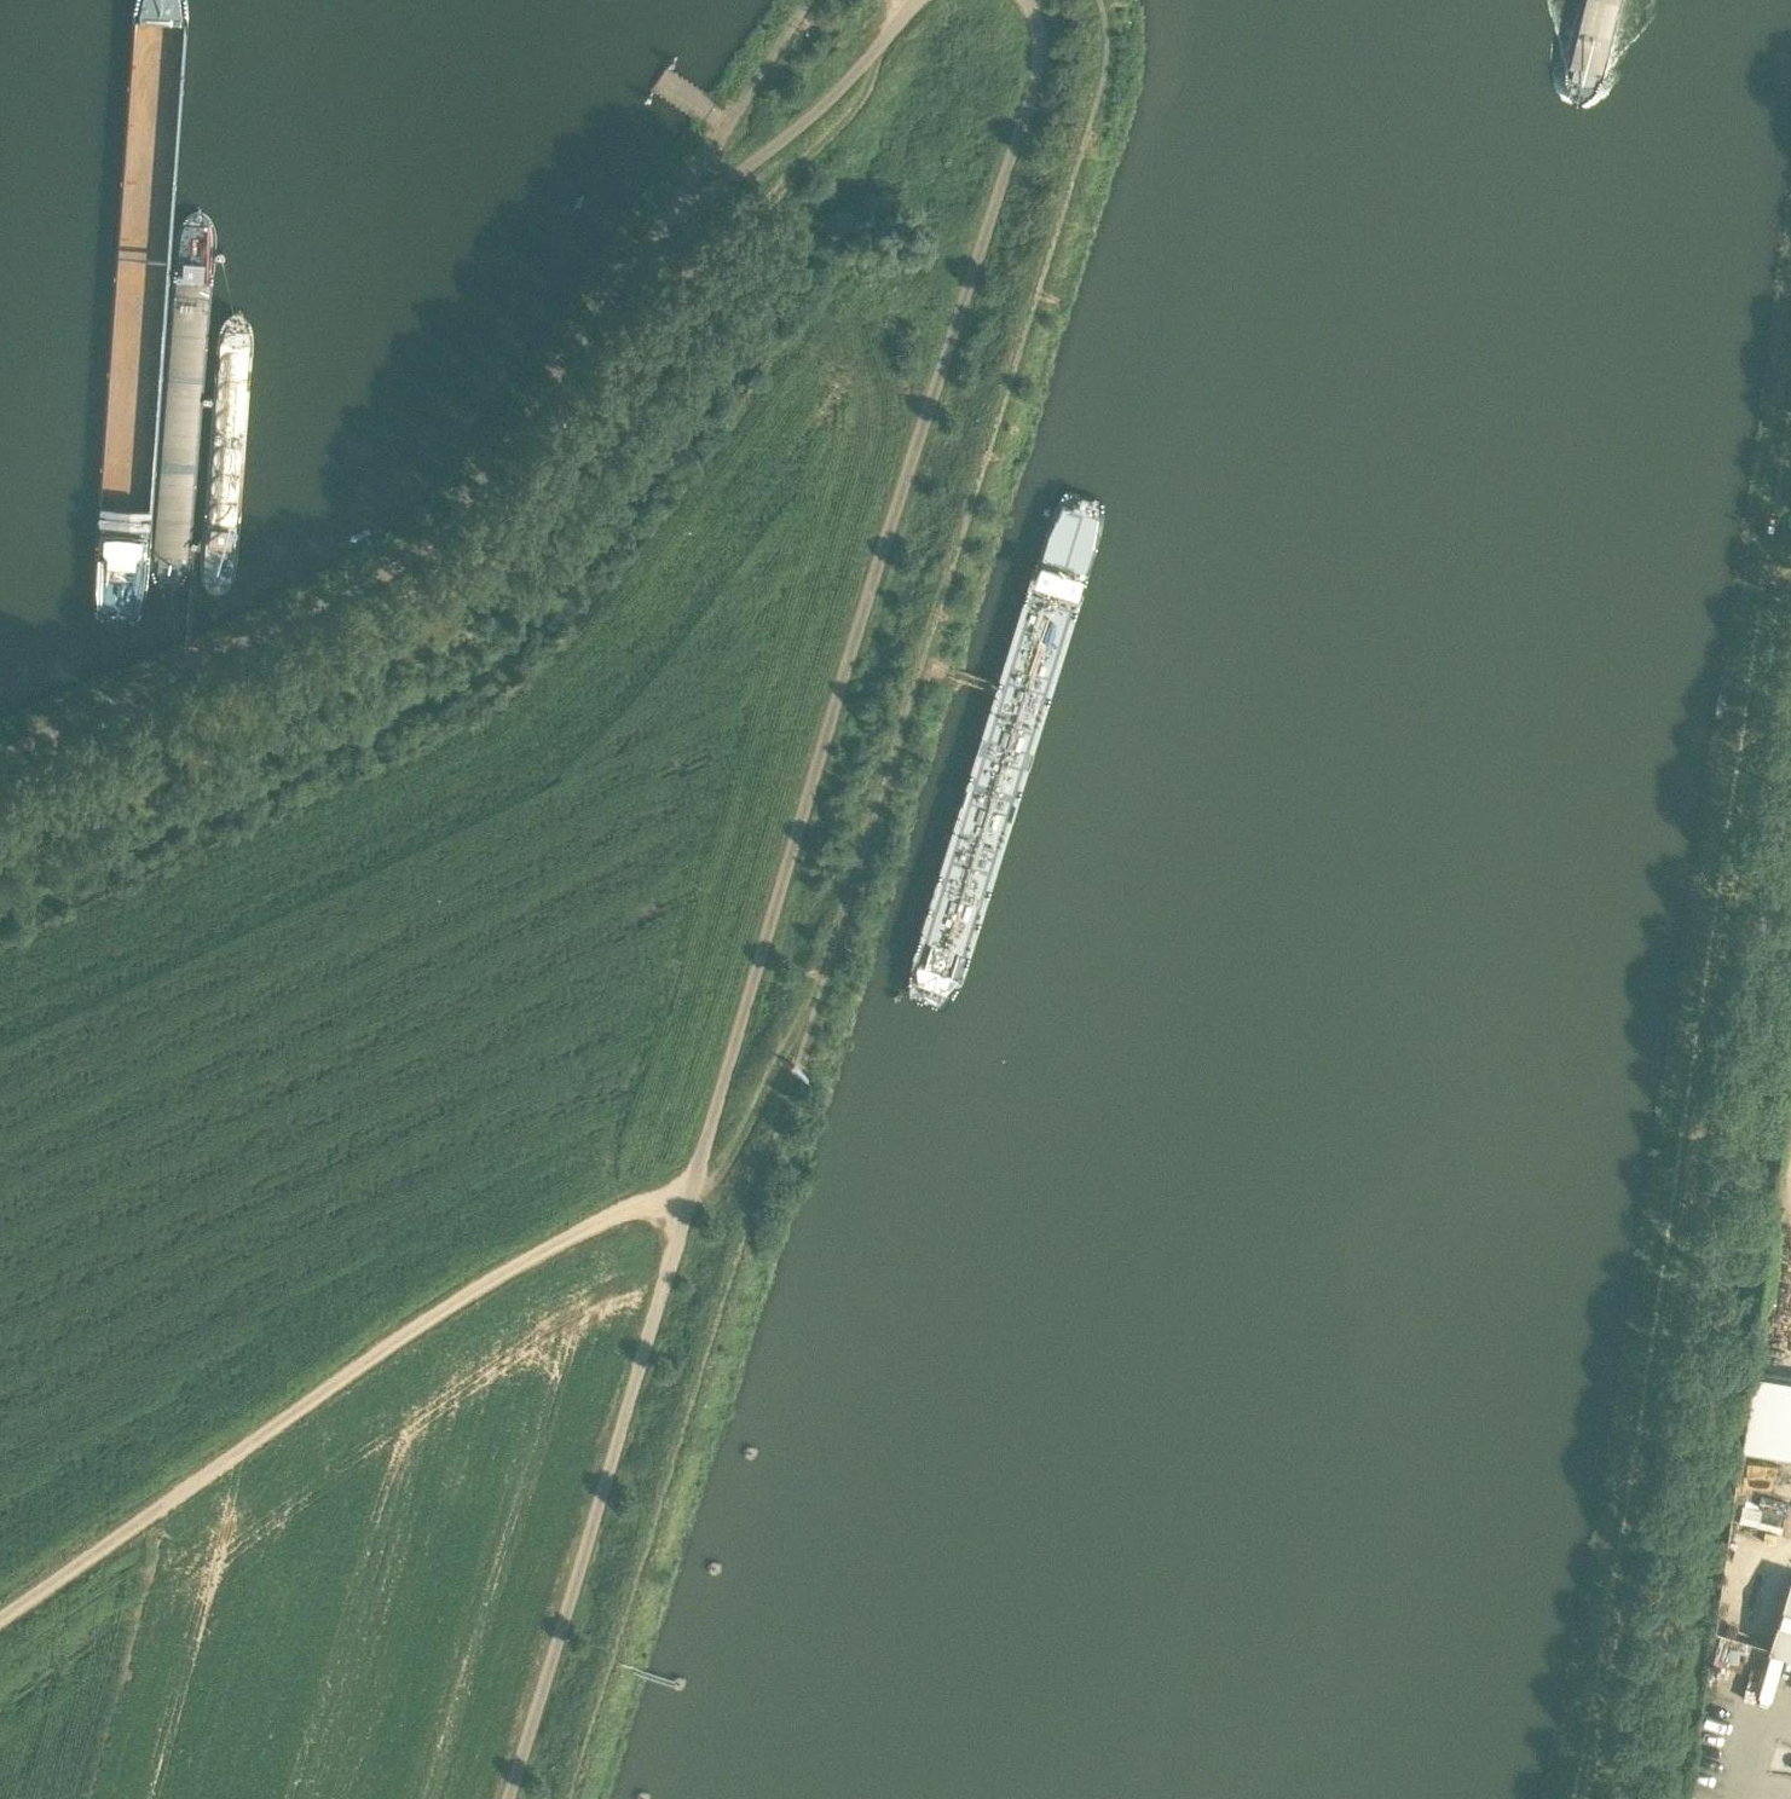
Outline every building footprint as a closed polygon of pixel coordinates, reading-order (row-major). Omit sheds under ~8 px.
[(1765,1366),(1749,1438),(1790,1449),(1790,1372),(1765,1366)] [(1747,1449),(1741,1482),(1769,1487),(1775,1454),(1747,1449)] [(1790,1654),(1790,1575),(1768,1647),(1790,1654)]
